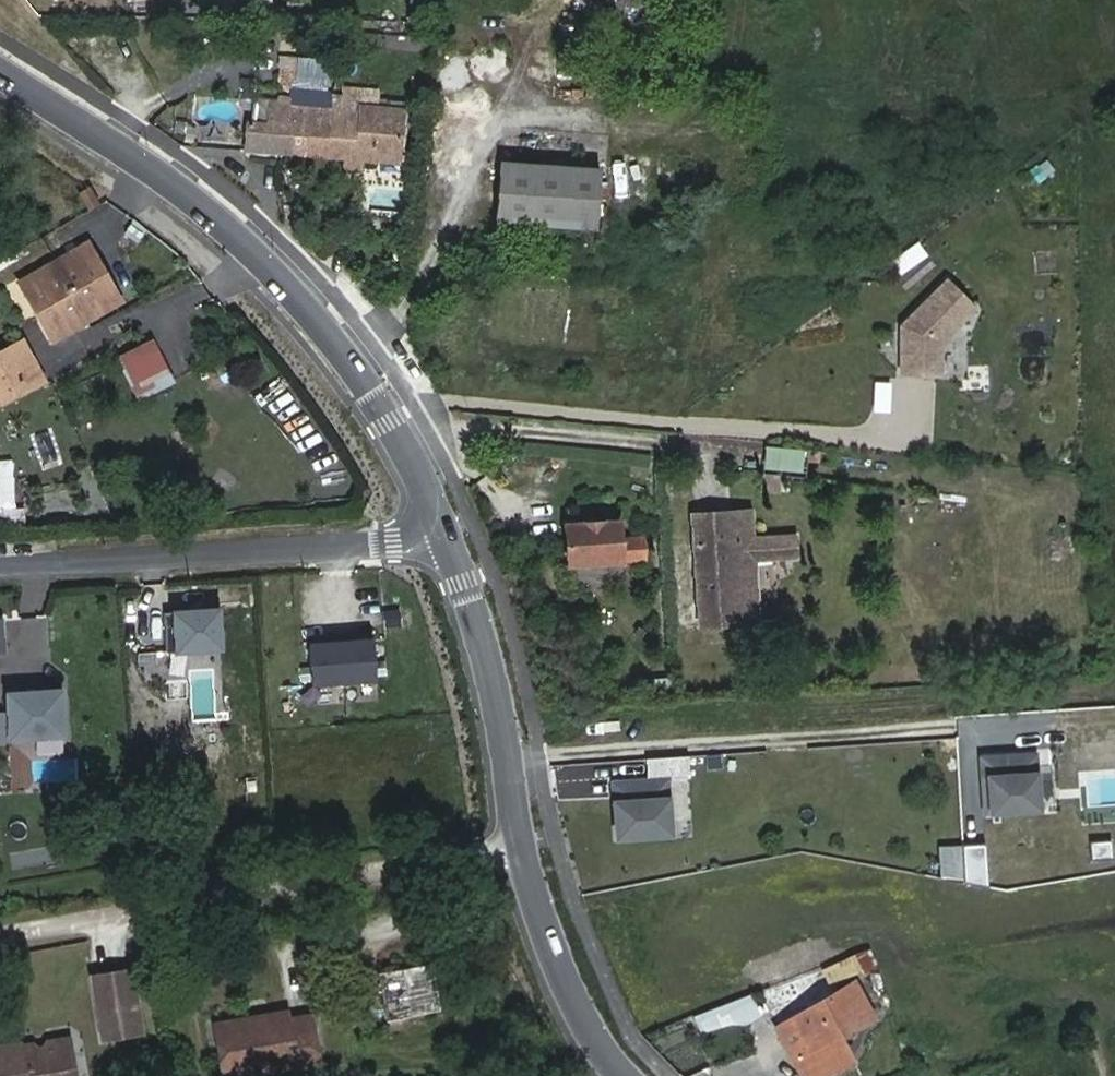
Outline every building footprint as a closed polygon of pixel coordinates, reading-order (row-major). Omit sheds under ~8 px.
[(292,64),(309,66),(310,57),(293,55),(292,64)] [(292,66),(276,64),(272,93),(288,94),(287,107),(278,106),(275,128),(253,127),(245,126),(242,151),(339,164),(338,172),(353,174),(354,166),(391,171),(399,115),(371,112),(373,97),(335,91),(334,99),(323,97),(321,112),(305,109),(307,95),(318,96),(321,68),(309,66),(292,66)] [(275,128),(278,106),(256,103),(253,127),(275,128)] [(491,168),(485,227),(490,228),(525,231),(583,234),(588,176),(491,168)] [(525,231),(490,228),(488,246),(523,247),(525,231)] [(85,240),(20,278),(47,325),(81,305),(86,316),(117,296),(85,240)] [(975,309),(947,282),(911,317),(915,321),(909,327),(902,327),(902,374),(941,375),(941,343),(975,309)] [(599,350),(603,294),(491,285),(486,341),(599,350)] [(911,317),(902,327),(909,327),(915,321),(911,317)] [(142,398),(179,379),(156,336),(120,355),(142,398)] [(8,397),(40,380),(20,342),(0,353),(0,383),(8,397)] [(802,453),(775,450),(771,476),(799,479),(802,453)] [(615,514),(562,519),(565,558),(618,554),(615,514)] [(685,523),(688,549),(746,545),(743,519),(685,523)] [(792,542),(746,545),(747,570),(793,566),(792,542)] [(747,570),(746,545),(688,549),(693,632),(751,626),(747,570)] [(213,608),(158,612),(161,652),(216,647),(213,608)] [(372,635),(307,640),(310,680),(375,675),(372,635)] [(60,689),(0,693),(4,746),(64,742),(60,689)] [(1031,751),(984,754),(987,809),(1034,805),(1031,751)] [(44,770),(21,772),(25,828),(48,826),(44,770)] [(669,774),(604,781),(611,844),(675,837),(669,774)] [(964,877),(984,877),(983,842),(963,842),(964,877)] [(853,953),(859,972),(875,967),(868,948),(853,953)] [(845,956),(811,968),(818,986),(851,974),(845,956)] [(427,963),(379,971),(385,1013),(434,1006),(427,963)] [(132,969),(94,977),(106,1035),(143,1029),(132,969)] [(782,1020),(801,1052),(781,1063),(789,1075),(808,1075),(837,1060),(825,1037),(856,1018),(838,987),(782,1020)] [(752,1021),(743,996),(685,1018),(690,1034),(721,1025),(739,1026),(752,1021)] [(289,1068),(292,1067),(294,1075),(318,1070),(306,1011),(282,1016),(280,1009),(209,1022),(219,1075),(243,1075),(289,1068)] [(801,1052),(782,1020),(763,1031),(781,1063),(801,1052)] [(0,1047),(0,1075),(75,1075),(68,1043),(34,1049),(29,1056),(21,1057),(18,1043),(0,1047)]
